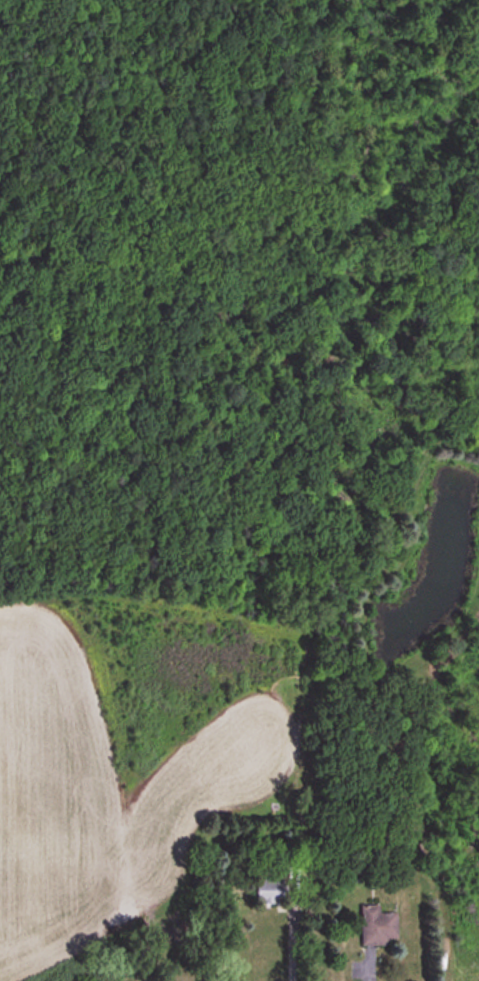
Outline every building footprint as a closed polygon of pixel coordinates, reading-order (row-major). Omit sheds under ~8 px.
[(254,905),(282,905),(282,879),(254,879),(254,905)] [(379,907),(361,907),(361,947),(397,947),(397,914),(379,914),(379,907)]
